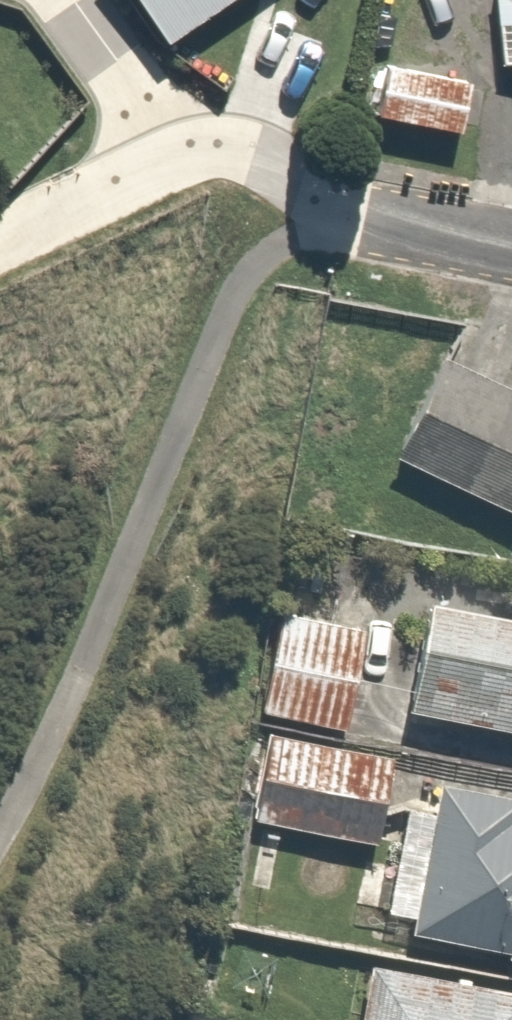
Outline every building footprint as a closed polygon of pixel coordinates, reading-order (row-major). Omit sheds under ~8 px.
[(203,0),(139,0),(160,30),(203,0)] [(378,57),(369,114),(462,128),(470,71),(378,57)] [(404,347),(359,452),(511,518),(511,393),(404,347)] [(419,579),(397,713),(511,732),(511,595),(419,579)] [(318,599),(273,593),(258,708),(349,720),(362,621),(316,615),(318,599)] [(328,831),(375,838),(389,746),(265,727),(250,819),(260,820),(283,824),(328,831)] [(428,771),(397,930),(511,952),(511,787),(428,771)] [(322,868),(328,831),(283,824),(274,882),(318,890),(322,868)] [(364,966),(354,1019),(511,1019),(511,993),(364,966)]
